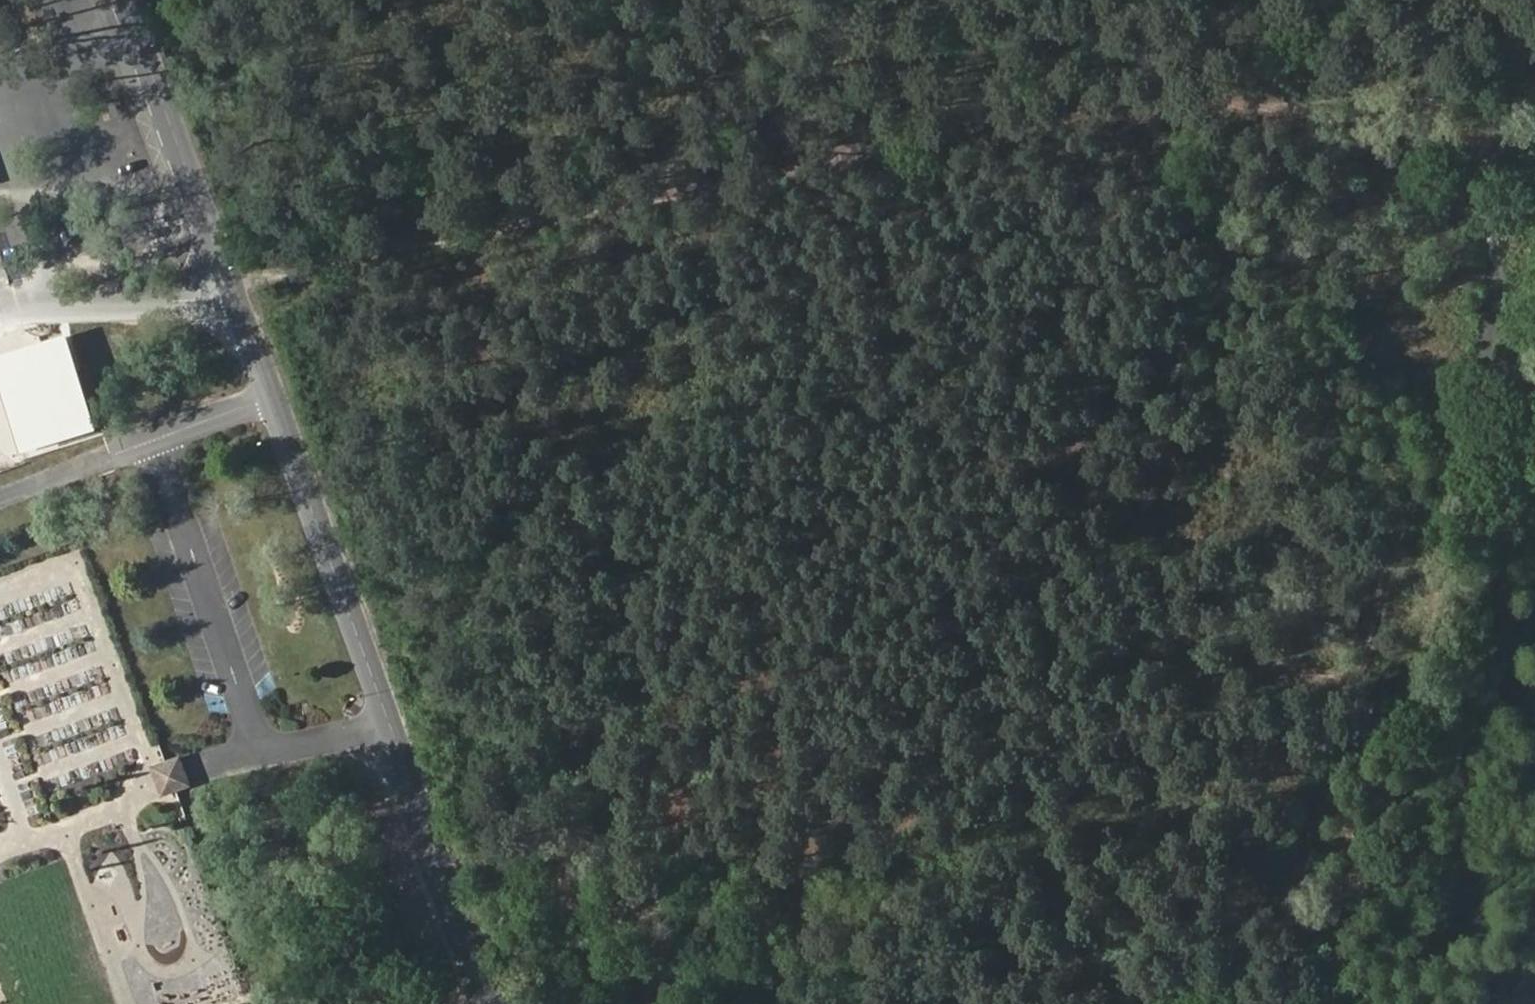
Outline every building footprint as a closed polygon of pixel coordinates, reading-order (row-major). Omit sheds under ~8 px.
[(69,174),(56,176),(59,192),(72,189),(69,174)] [(20,449),(93,428),(65,331),(0,350),(0,380),(20,449)]
